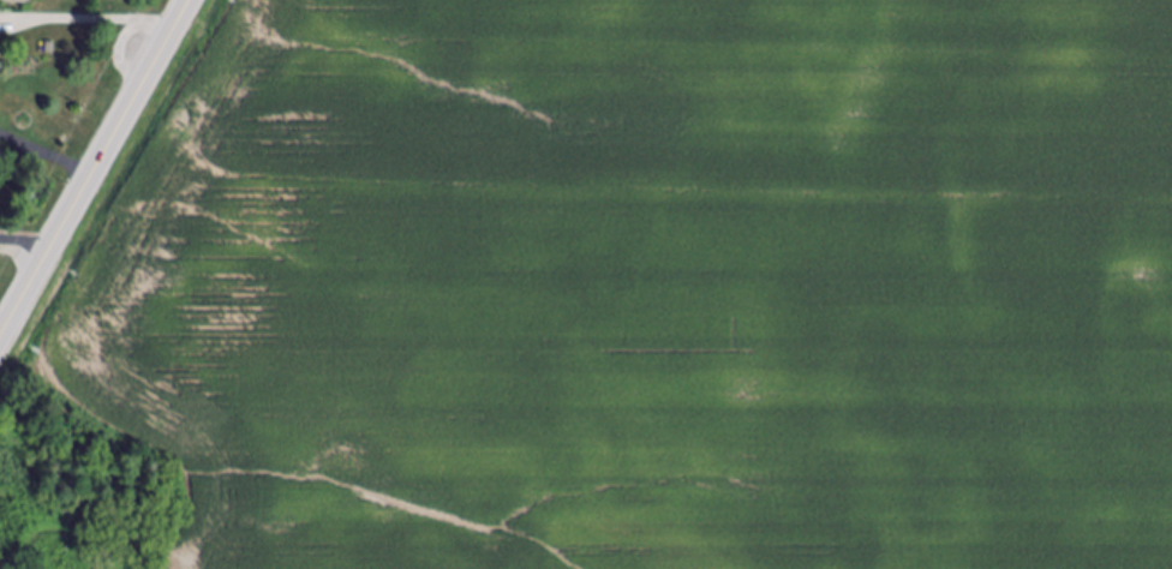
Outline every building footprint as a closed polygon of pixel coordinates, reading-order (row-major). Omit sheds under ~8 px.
[(55,56),(46,55),(46,43),(55,43),(55,56)]
